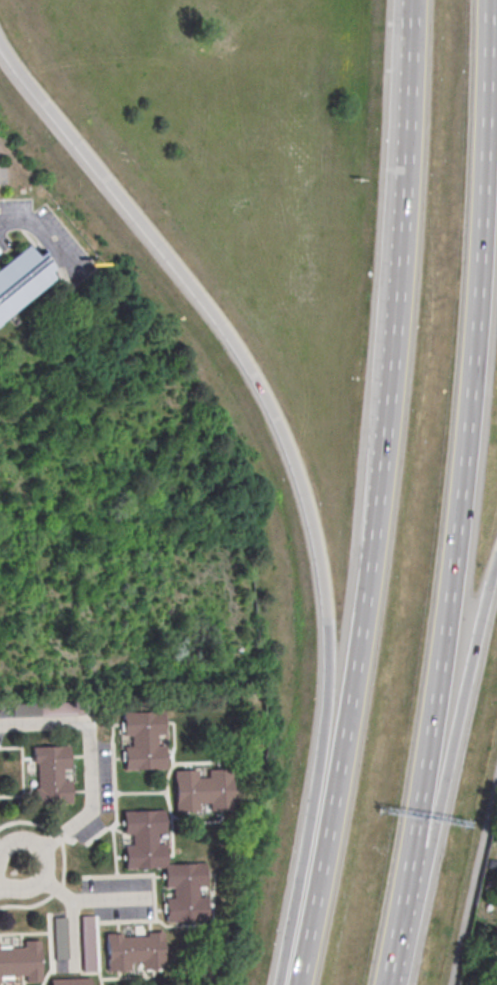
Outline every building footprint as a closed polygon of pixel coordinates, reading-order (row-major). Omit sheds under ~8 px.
[(55,284),(0,329),(0,271),(27,249),(55,284)] [(121,713),(162,712),(163,736),(155,736),(156,746),(164,746),(164,770),(123,771),(122,747),(130,747),(130,737),(122,737),(121,713)] [(31,747),(68,745),(69,769),(61,769),(61,779),(70,779),(71,804),(32,805),(32,788),(36,788),(35,763),(32,763),(31,747)] [(230,768),(232,810),(207,811),(207,803),(196,803),(196,811),(173,812),(171,771),(195,770),(196,778),(206,777),(206,769),(230,768)] [(162,867),(162,889),(170,888),(170,899),(163,899),(163,922),(204,921),(203,898),(195,899),(195,887),(203,886),(202,864),(165,865),(164,844),(156,844),(155,834),(164,834),(163,809),(121,811),(122,835),(130,835),(130,845),(122,845),(123,869),(162,867)] [(79,917),(92,917),(94,972),(81,973),(79,917)] [(50,918),(63,918),(64,960),(52,960),(50,918)] [(103,933),(121,932),(121,937),(143,936),(143,932),(161,931),(163,970),(139,971),(138,963),(128,963),(129,971),(105,972),(103,933)] [(40,940),(21,940),(21,948),(1,948),(1,940),(0,940),(0,982),(40,982),(40,940)]
